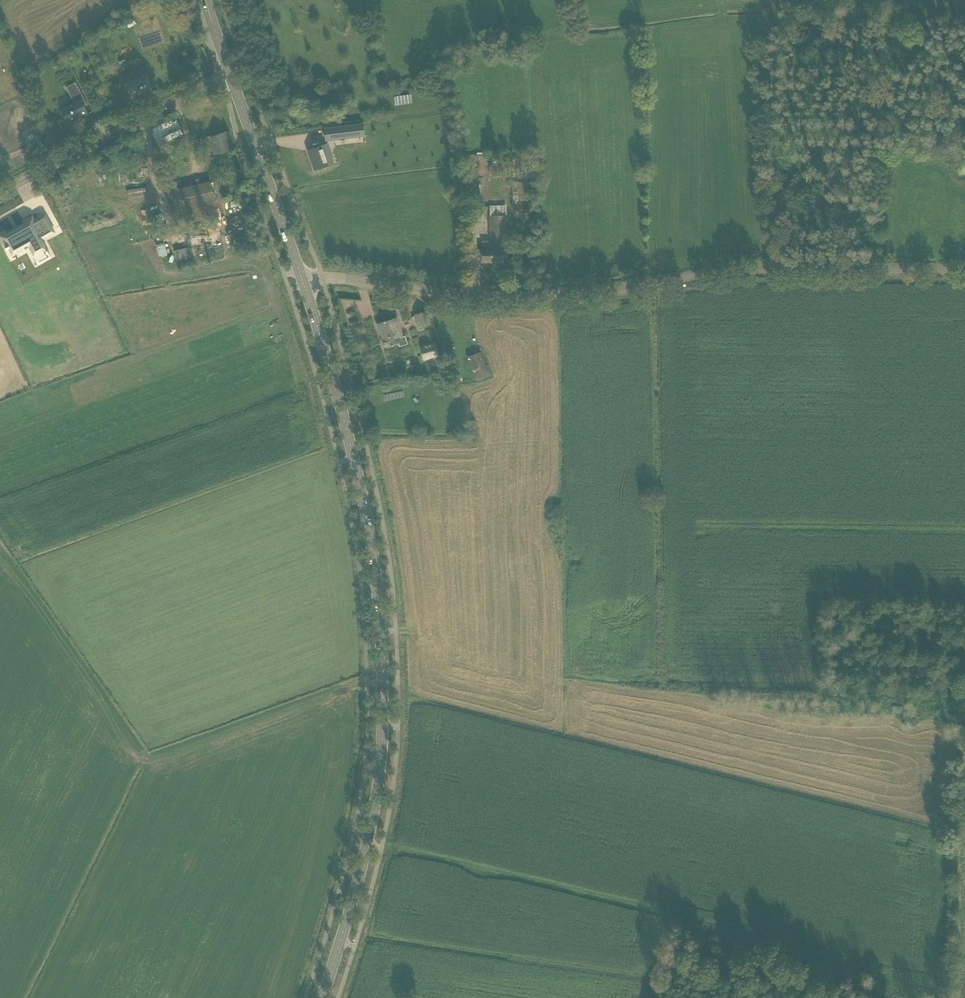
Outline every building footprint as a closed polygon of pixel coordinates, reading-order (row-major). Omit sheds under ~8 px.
[(143,68),(127,77),(132,87),(143,81),(148,78),(143,68)] [(60,110),(67,123),(79,117),(80,119),(88,114),(84,106),(87,104),(76,82),(66,87),(74,102),(60,110)] [(222,106),(198,112),(205,139),(210,138),(214,155),(222,153),(232,150),(222,106)] [(364,124),(324,129),(325,141),(365,136),(364,124)] [(308,151),(315,170),(329,165),(325,154),(331,152),(328,144),(321,146),(308,151)] [(216,182),(175,188),(178,207),(190,205),(192,220),(221,215),(216,182)] [(502,241),(507,241),(506,201),(491,201),(491,206),(490,206),(491,216),(491,241),(495,241),(495,249),(482,249),(482,262),(503,262),(502,241)] [(0,234),(0,249),(1,251),(2,250),(3,252),(5,251),(9,258),(25,249),(31,258),(44,251),(39,242),(52,234),(42,216),(31,221),(29,217),(20,223),(21,225),(3,236),(2,233),(0,234)] [(427,311),(415,315),(419,327),(431,324),(427,311)] [(402,335),(397,318),(378,324),(385,348),(398,344),(399,346),(407,343),(404,335),(402,335)] [(435,343),(420,348),(423,359),(439,355),(435,343)] [(480,352),(467,357),(476,381),(489,377),(480,352)]
